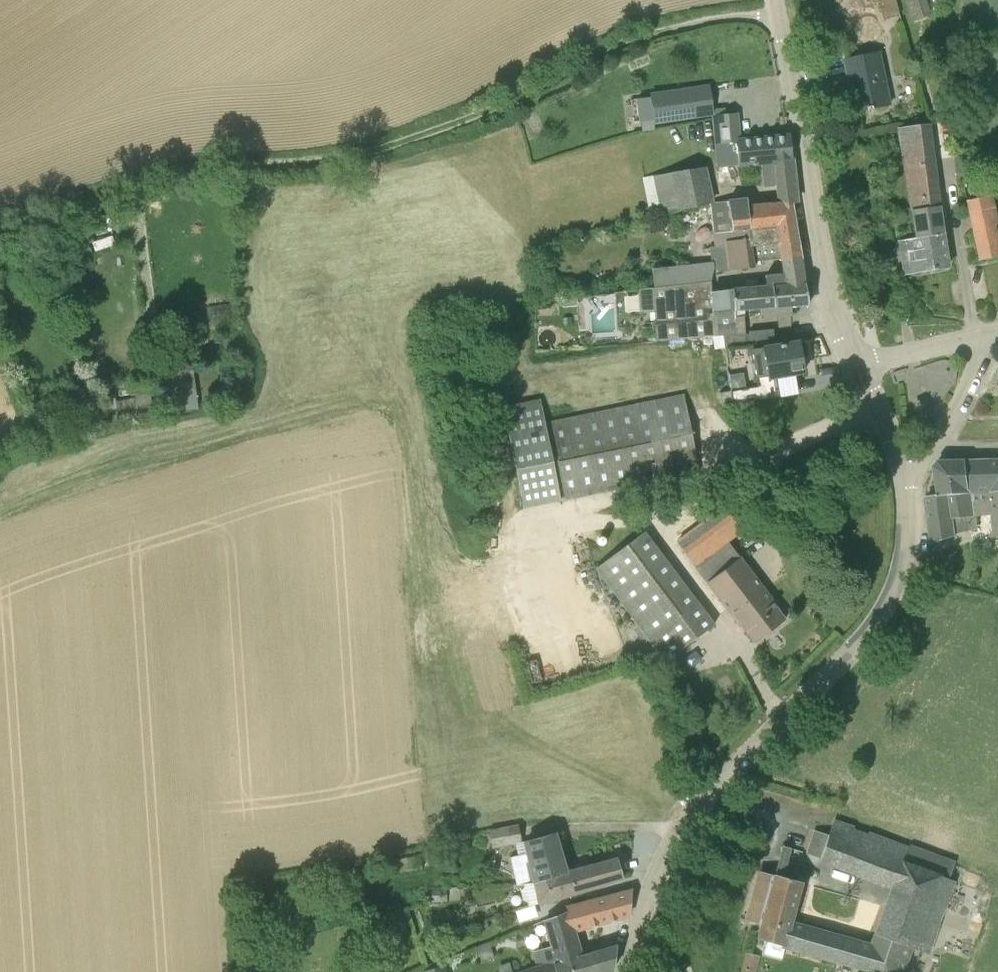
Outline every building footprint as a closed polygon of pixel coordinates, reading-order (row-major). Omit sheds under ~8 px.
[(873,2),(879,1),(884,20),(900,15),(896,0),(872,0),(873,2)] [(913,20),(931,15),(927,0),(907,0),(913,20)] [(874,107),(892,104),(881,52),(863,56),(844,60),(848,79),(851,79),(853,86),(849,87),(854,111),(874,107)] [(655,122),(714,113),(710,86),(651,95),(655,122)] [(741,165),(762,163),(793,161),(790,136),(740,140),(737,113),(713,115),(715,135),(718,167),(741,165)] [(940,218),(939,206),(930,124),(900,128),(912,210),(915,238),(916,242),(944,238),(940,218)] [(795,184),(793,161),(762,163),(764,187),(777,186),(795,184)] [(711,203),(714,202),(706,166),(644,177),(651,217),(711,203)] [(994,222),(997,222),(997,220),(992,195),(968,200),(976,240),(980,260),(997,256),(997,243),(997,236),(994,222)] [(797,202),(797,199),(779,201),(748,204),(747,198),(714,202),(711,203),(714,232),(795,224),(792,205),(797,202)] [(87,218),(58,227),(65,251),(94,242),(87,218)] [(781,261),(801,257),(795,226),(715,238),(715,246),(711,247),(713,262),(652,269),(654,287),(711,281),(714,269),(719,271),(723,271),(730,271),(727,241),(747,239),(748,246),(754,246),(756,262),(781,259),(781,261)] [(944,238),(916,242),(915,238),(908,239),(912,272),(917,272),(948,267),(944,238)] [(754,268),(753,262),(756,262),(754,246),(748,246),(747,239),(727,241),(730,271),(754,268)] [(766,285),(734,289),(735,310),(762,309),(792,307),(808,305),(801,257),(781,261),(783,273),(765,275),(766,285)] [(58,260),(46,262),(50,277),(61,275),(58,260)] [(654,288),(634,290),(635,299),(638,300),(639,313),(656,312),(658,341),(724,335),(725,344),(746,342),(745,334),(746,334),(744,317),(736,317),(735,310),(734,289),(712,291),(711,281),(654,287),(654,288)] [(578,308),(577,301),(562,302),(563,309),(578,308)] [(207,309),(209,323),(226,321),(224,307),(207,309)] [(749,333),(751,342),(772,337),(770,328),(749,333)] [(752,350),(757,378),(759,386),(760,387),(730,391),(732,405),(780,397),(797,393),(795,375),(795,374),(803,372),(798,342),(779,345),(764,347),(763,340),(745,343),(746,350),(752,350)] [(193,369),(165,372),(171,413),(199,409),(193,369)] [(115,395),(102,398),(108,424),(154,416),(150,391),(135,393),(136,399),(116,402),(115,395)] [(723,406),(732,405),(730,391),(721,393),(723,406)] [(699,472),(684,394),(545,422),(540,400),(504,407),(524,507),(560,501),(699,472)] [(928,398),(915,399),(916,415),(929,414),(928,398)] [(991,465),(991,460),(939,461),(935,466),(939,495),(997,488),(997,464),(991,465)] [(939,495),(927,496),(933,542),(952,535),(955,534),(978,528),(976,516),(991,514),(994,536),(997,536),(997,488),(939,495)] [(742,530),(748,525),(734,506),(728,511),(724,507),(678,543),(696,565),(695,566),(708,582),(706,584),(716,596),(749,570),(727,541),(742,530)] [(714,625),(702,609),(645,533),(597,569),(666,661),(714,625)] [(716,596),(726,609),(739,624),(740,624),(755,643),(785,620),(770,600),(771,599),(749,570),(716,596)] [(661,671),(655,664),(651,667),(657,675),(661,671)] [(852,827),(833,821),(828,835),(816,831),(808,854),(827,860),(891,885),(876,934),(873,933),(870,943),(792,921),(802,883),(780,877),(761,872),(748,920),(763,924),(759,939),(779,944),(875,971),(903,971),(911,946),(930,952),(954,882),(949,880),(954,865),(852,827)] [(491,830),(494,846),(516,842),(520,841),(518,825),(498,829),(491,830)] [(527,853),(511,857),(517,885),(524,884),(565,873),(554,834),(524,841),(527,853)] [(524,884),(525,888),(521,891),(523,900),(528,902),(528,903),(622,878),(617,859),(565,873),(524,884)] [(447,902),(447,888),(428,889),(429,902),(432,902),(447,902)] [(573,930),(624,917),(629,915),(632,891),(612,896),(567,909),(568,913),(573,930)] [(580,956),(573,930),(568,913),(544,921),(552,944),(532,951),(538,966),(551,961),(557,959),(558,963),(580,956)] [(450,925),(452,931),(466,927),(464,921),(450,925)] [(487,923),(477,925),(479,933),(489,931),(487,923)] [(494,960),(489,945),(477,949),(482,965),(494,960)] [(551,961),(555,971),(607,971),(613,970),(617,946),(614,947),(581,957),(580,956),(558,963),(557,959),(551,961)] [(760,955),(746,951),(740,971),(756,971),(760,955)] [(551,961),(538,966),(519,971),(555,971),(551,961)] [(424,971),(448,971),(446,964),(424,971)]
